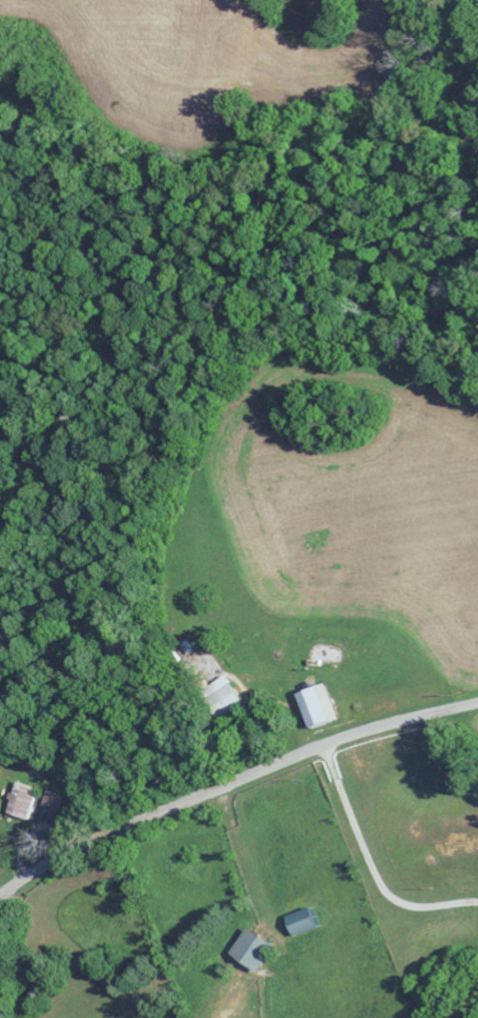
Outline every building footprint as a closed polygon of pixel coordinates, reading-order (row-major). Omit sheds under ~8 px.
[(306,695),(320,729),(344,720),(330,685),(306,695)] [(68,798),(23,781),(11,812),(34,821),(36,815),(43,818),(48,804),(63,810),(68,798)] [(282,950),(254,930),(238,954),(265,973),(282,950)]
